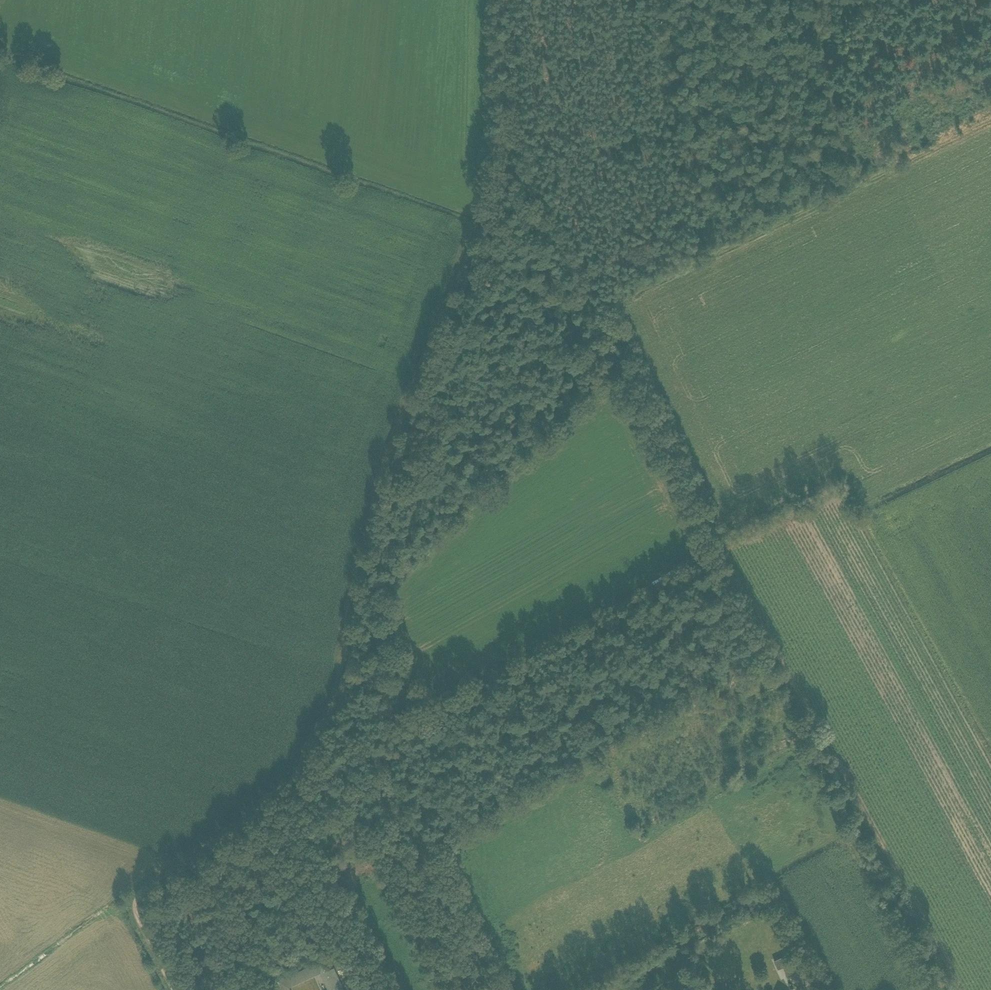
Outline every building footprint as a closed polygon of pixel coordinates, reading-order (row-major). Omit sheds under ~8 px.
[(337,976),(334,968),(328,970),(324,961),(278,982),(282,989),(292,989),(290,987),(321,972),(329,989),(344,989),(337,976)] [(697,978),(680,989),(681,989),(692,989),(701,984),(697,978)]
